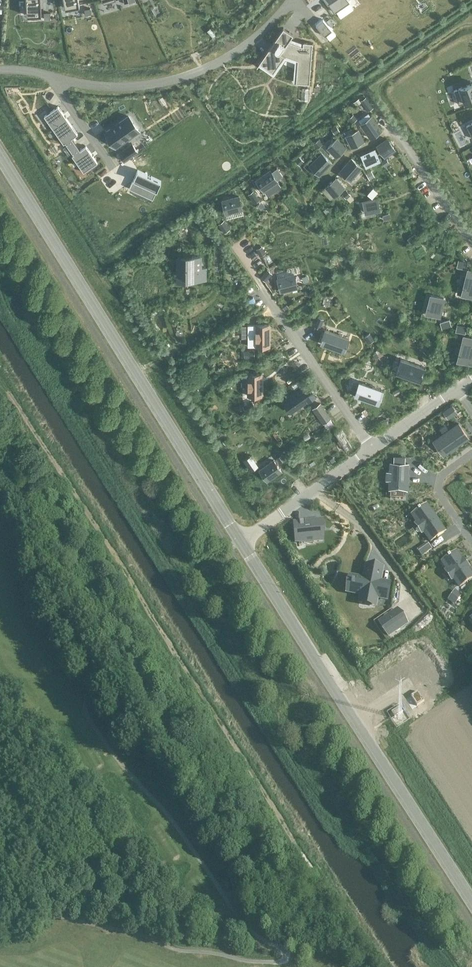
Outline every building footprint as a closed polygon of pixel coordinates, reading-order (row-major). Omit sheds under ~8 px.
[(42,14),(41,0),(26,0),(27,15),(42,14)] [(335,12),(350,1),(349,0),(327,0),(335,12)] [(323,20),(316,26),(325,36),(332,30),(323,20)] [(260,63),(273,72),(285,55),(298,60),(296,83),(309,84),(313,43),(303,42),(303,46),(289,41),(293,34),(283,27),(259,63),(260,63)] [(471,99),(471,83),(467,85),(461,87),(462,87),(454,90),(459,104),(471,99)] [(364,96),(360,98),(366,106),(370,104),(364,96)] [(44,116),(64,144),(65,142),(72,138),(78,134),(58,106),(44,116)] [(129,116),(107,131),(110,136),(111,136),(114,140),(113,140),(116,145),(138,130),(129,116)] [(381,130),(371,116),(361,124),(371,138),(381,130)] [(358,130),(347,135),(352,147),(364,141),(358,130)] [(72,138),(65,142),(70,148),(76,144),(72,138)] [(387,138),(377,146),(385,156),(395,149),(387,138)] [(346,147),(337,139),(328,148),(336,156),(346,147)] [(76,144),(70,148),(74,154),(80,150),(76,144)] [(132,144),(116,155),(122,163),(138,152),(132,144)] [(74,154),(72,155),(84,172),(98,162),(86,146),(80,150),(74,154)] [(380,159),(375,150),(362,156),(366,165),(380,159)] [(331,162),(322,153),(310,165),(319,174),(331,162)] [(361,167),(352,158),(340,171),(350,180),(361,167)] [(270,170),(256,180),(264,191),(278,181),(277,179),(282,175),(277,168),(272,172),(270,170)] [(138,170),(129,188),(153,199),(161,181),(138,170)] [(344,187),(336,178),(326,186),(334,196),(344,187)] [(254,190),(249,194),(255,202),(260,199),(254,190)] [(222,200),(226,213),(242,209),(239,196),(222,200)] [(378,199),(363,202),(365,212),(380,209),(378,199)] [(224,220),(219,223),(224,232),(229,228),(224,220)] [(415,233),(409,237),(413,241),(418,237),(415,233)] [(256,248),(260,255),(265,253),(261,246),(256,248)] [(192,258),(178,258),(178,275),(187,275),(187,278),(200,278),(200,273),(205,273),(205,267),(200,267),(200,256),(192,255),(192,258)] [(462,294),(471,297),(471,269),(469,268),(462,294)] [(268,270),(261,277),(265,281),(272,273),(268,270)] [(294,275),(278,279),(281,291),(297,287),(294,275)] [(431,294),(426,313),(439,317),(444,298),(431,294)] [(315,326),(320,328),(323,318),(318,317),(315,326)] [(440,323),(442,328),(451,325),(449,319),(440,323)] [(256,329),(249,329),(249,338),(256,338),(256,346),(269,346),(269,324),(256,324),(256,329)] [(325,330),(321,342),(345,351),(349,338),(325,330)] [(370,333),(365,336),(370,343),(374,340),(370,333)] [(464,335),(458,361),(470,364),(471,357),(471,337),(464,335)] [(401,359),(397,371),(421,380),(425,368),(401,359)] [(261,373),(248,373),(248,395),(261,395),(261,373)] [(383,390),(359,382),(355,394),(379,403),(383,390)] [(308,383),(287,399),(294,409),(316,394),(308,383)] [(320,403),(313,408),(320,419),(328,414),(320,403)] [(452,404),(443,410),(448,417),(457,411),(452,404)] [(459,423),(434,441),(443,454),(468,437),(459,423)] [(340,426),(333,431),(342,444),(339,447),(342,452),(346,449),(347,450),(354,446),(340,426)] [(248,455),(241,460),(250,472),(256,467),(248,455)] [(398,457),(392,457),(392,463),(391,463),(390,493),(406,493),(407,463),(398,463),(398,457)] [(274,460),(260,470),(267,480),(281,470),(274,460)] [(418,511),(413,515),(430,539),(443,530),(426,506),(420,509),(420,508),(418,510),(418,511)] [(323,520),(294,523),(296,541),(307,540),(307,544),(313,543),(313,542),(323,541),(322,528),(324,528),(323,520)] [(443,562),(460,586),(471,578),(471,576),(456,552),(450,556),(449,555),(447,557),(448,558),(443,562)] [(364,579),(354,577),(352,593),(361,594),(361,598),(376,601),(377,597),(387,599),(390,583),(380,582),(382,573),(376,572),(375,574),(371,573),(372,571),(366,570),(364,579)] [(453,596),(449,602),(454,606),(458,599),(453,596)] [(401,607),(384,619),(393,632),(410,620),(401,607)] [(417,706),(424,701),(418,692),(411,697),(417,706)] [(395,717),(403,712),(400,707),(391,712),(395,717)]
